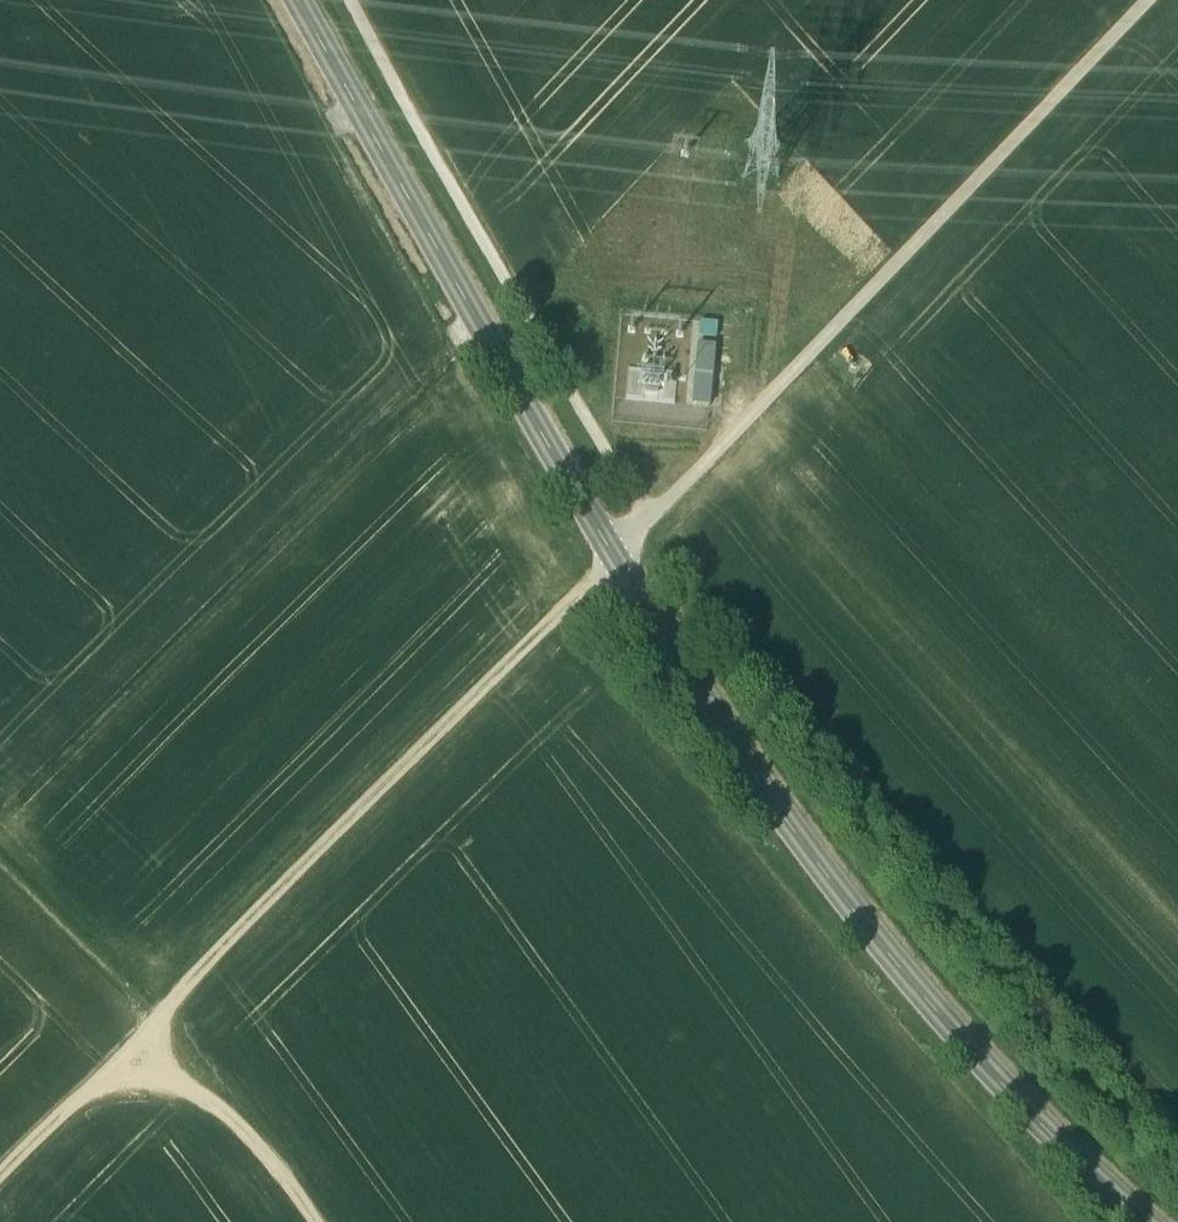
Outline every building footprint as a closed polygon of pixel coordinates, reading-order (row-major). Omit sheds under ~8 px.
[(700,322),(699,338),(717,340),(718,324),(700,322)] [(697,345),(691,407),(711,408),(716,347),(697,345)]
